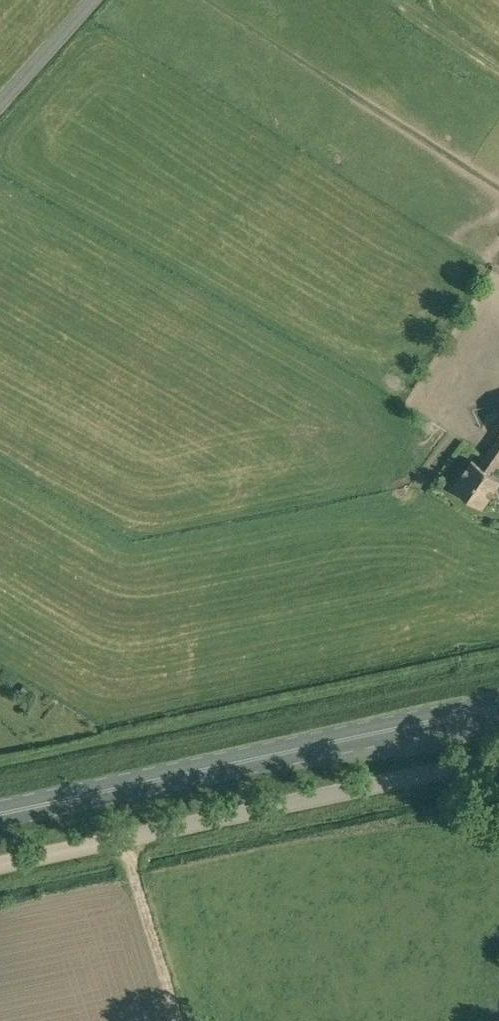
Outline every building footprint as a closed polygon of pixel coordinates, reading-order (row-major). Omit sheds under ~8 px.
[(497,437),(479,463),(472,458),(453,485),(482,506),(498,481),(498,477),(491,471),(498,460),(498,431),(497,437)] [(30,701),(35,694),(23,686),(18,694),(30,701)]
